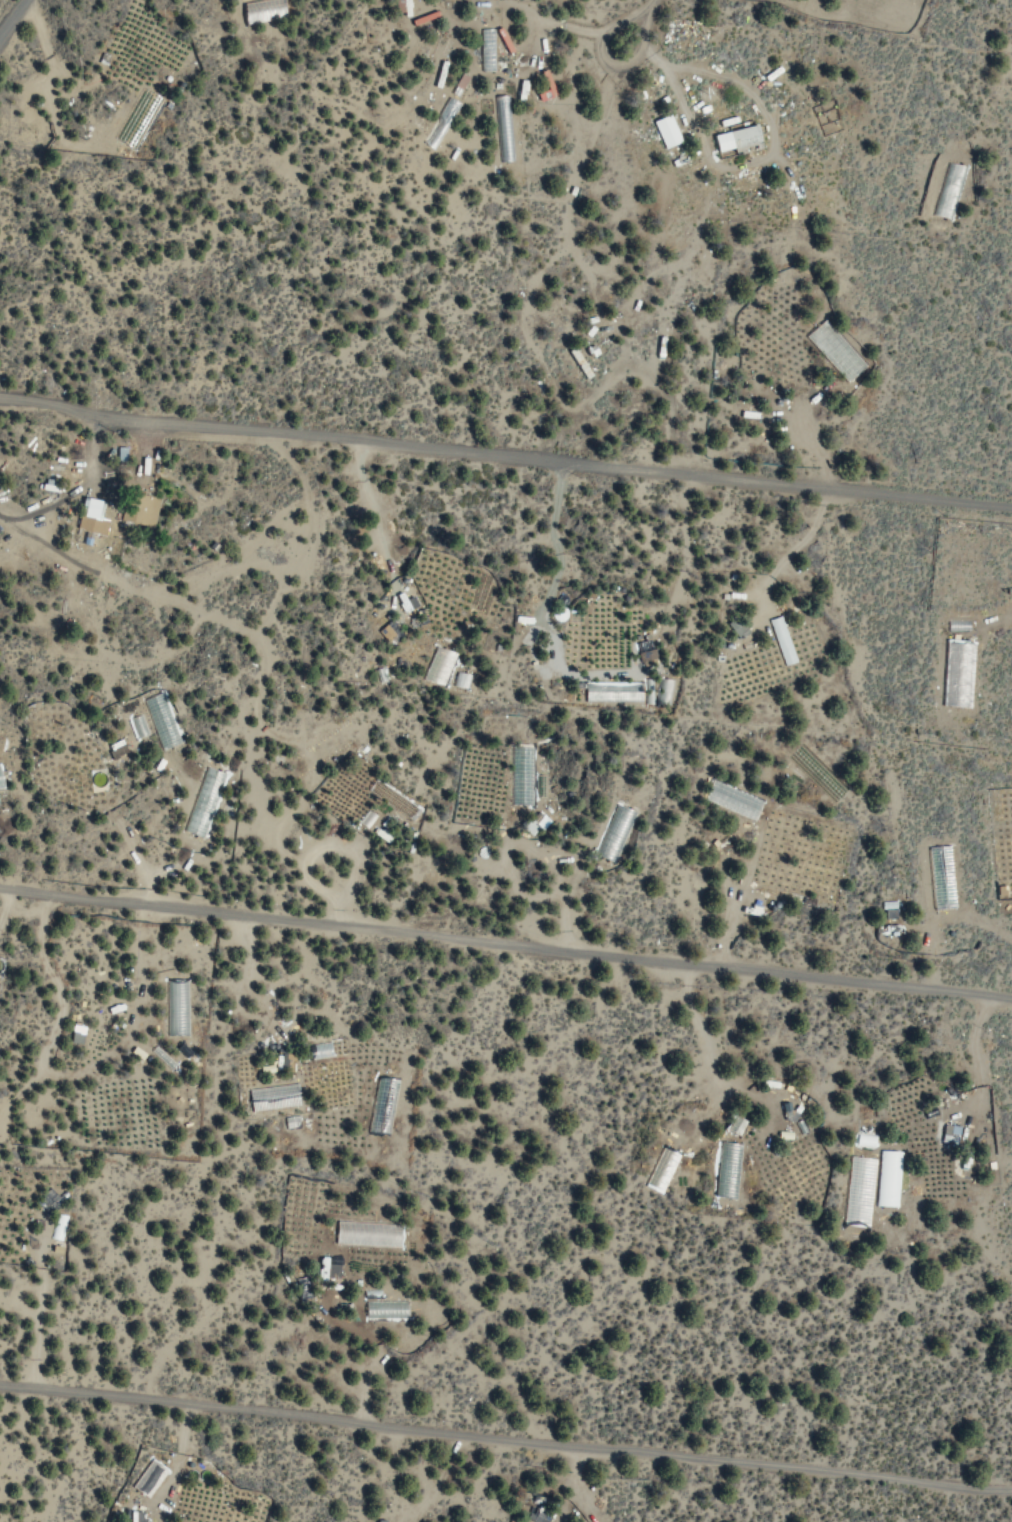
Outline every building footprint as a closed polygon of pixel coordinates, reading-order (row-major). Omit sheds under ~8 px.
[(407,0),(400,0),(401,15),(408,15),(407,0)] [(446,61),(438,59),(431,86),(439,88),(446,61)] [(538,71),(544,91),(535,93),(538,101),(554,96),(546,69),(538,71)] [(494,96),(497,162),(511,161),(508,96),(494,96)] [(662,148),(679,141),(667,114),(650,121),(662,148)] [(714,152),(730,149),(731,154),(760,147),(755,125),(710,135),(714,152)] [(565,350),(582,380),(590,375),(572,345),(565,350)] [(74,530),(103,535),(106,520),(101,519),(104,502),(80,498),(74,530)] [(384,642),(398,631),(389,619),(375,630),(384,642)] [(426,677),(440,682),(448,661),(434,655),(426,677)] [(640,702),(639,682),(596,683),(597,703),(640,702)] [(525,754),(508,753),(506,798),(513,798),(513,802),(523,803),(525,754)] [(365,789),(412,821),(419,810),(373,778),(365,789)] [(701,799),(751,820),(760,799),(710,778),(701,799)] [(273,1057),(272,1068),(286,1069),(287,1057),(273,1057)] [(248,1111),(298,1106),(296,1084),(246,1089),(248,1111)] [(957,1126),(941,1124),(939,1143),(955,1145),(957,1126)] [(715,1197),(735,1199),(741,1144),(720,1142),(715,1197)] [(874,1206),(898,1208),(901,1152),(877,1150),(874,1206)] [(326,1264),(326,1257),(315,1257),(316,1279),(337,1279),(337,1264),(326,1264)] [(407,1302),(364,1301),(363,1318),(406,1319),(407,1302)]
